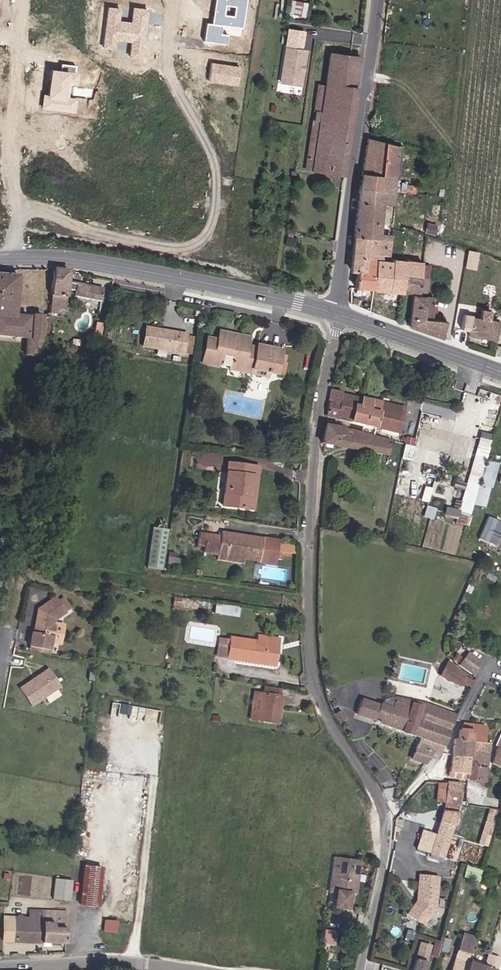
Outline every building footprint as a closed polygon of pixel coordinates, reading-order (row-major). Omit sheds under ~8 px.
[(212,24),(205,23),(203,40),(227,44),(229,27),(241,29),(245,0),(215,0),(212,24)] [(142,56),(147,10),(132,8),(130,21),(119,20),(121,8),(105,6),(100,49),(114,51),(115,41),(131,43),(130,55),(142,56)] [(394,10),(386,9),(385,18),(394,18),(394,10)] [(287,29),(279,83),(299,86),(301,72),(299,70),(300,67),(302,66),(304,52),(302,51),(305,32),(287,29)] [(304,168),(343,174),(359,57),(328,53),(323,86),(316,85),(304,168)] [(241,67),(211,62),(207,81),(238,86),(241,67)] [(43,93),(41,109),(75,113),(77,97),(71,97),(72,86),(78,87),(80,66),(60,64),(59,69),(49,68),(47,93),(43,93)] [(397,149),(367,140),(360,193),(393,196),(397,149)] [(393,196),(360,193),(354,239),(378,242),(379,238),(381,210),(392,211),(393,196)] [(378,242),(354,239),(353,252),(352,261),(351,271),(357,271),(365,272),(365,261),(369,262),(369,259),(375,259),(381,260),(391,260),(392,243),(378,242)] [(356,290),(374,291),(375,266),(375,259),(369,259),(369,262),(365,261),(365,272),(357,271),(356,290)] [(375,266),(374,291),(405,294),(407,277),(421,278),(422,267),(392,264),(391,267),(380,267),(375,266)] [(46,317),(16,316),(17,276),(0,275),(0,336),(25,339),(24,356),(41,358),(42,341),(45,342),(45,340),(46,317)] [(421,280),(421,278),(407,277),(405,294),(420,295),(421,280)] [(68,288),(75,289),(74,296),(102,301),(104,287),(70,280),(68,288)] [(412,297),(406,328),(439,339),(442,323),(429,320),(433,300),(412,297)] [(477,322),(468,320),(466,334),(465,339),(494,345),(496,325),(487,324),(487,319),(478,318),(477,322)] [(466,334),(468,320),(461,319),(458,333),(466,334)] [(140,346),(183,353),(186,338),(186,334),(143,327),(140,346)] [(251,371),(277,375),(279,362),(281,350),(256,346),(255,352),(245,350),(247,339),(237,337),(219,333),(218,341),(206,339),(205,347),(201,367),(217,369),(219,361),(223,362),(225,351),(233,353),(230,370),(250,374),(251,371)] [(186,338),(183,353),(190,354),(192,339),(186,338)] [(279,362),(277,375),(287,377),(289,363),(279,362)] [(250,374),(230,370),(229,375),(267,382),(269,374),(251,371),(251,374),(250,374)] [(38,385),(39,372),(27,371),(26,384),(38,385)] [(342,391),(331,389),(324,416),(359,421),(397,432),(403,406),(342,393),(342,391)] [(357,430),(323,424),(321,442),(387,454),(390,440),(357,430)] [(486,461),(472,506),(484,510),(490,490),(492,490),(499,464),(486,461)] [(226,465),(222,505),(251,510),(252,499),(245,498),(250,467),(226,465)] [(256,468),(250,467),(245,498),(252,499),(256,468)] [(478,538),(497,546),(500,537),(500,520),(488,515),(478,538)] [(163,569),(169,529),(153,526),(146,567),(163,569)] [(216,554),(217,547),(245,552),(244,559),(258,561),(262,537),(221,531),(220,534),(199,531),(198,541),(205,543),(203,551),(216,554)] [(277,540),(262,537),(258,561),(273,563),(277,540)] [(245,552),(217,547),(216,554),(215,558),(243,562),(244,559),(245,552)] [(167,563),(178,564),(179,557),(168,555),(167,563)] [(54,618),(66,610),(56,595),(38,607),(38,610),(39,612),(39,615),(37,614),(34,631),(51,634),(54,618)] [(170,608),(194,611),(195,607),(206,609),(207,603),(172,598),(170,608)] [(213,614),(230,616),(232,607),(214,604),(213,614)] [(255,659),(275,662),(280,635),(279,635),(259,631),(257,643),(249,642),(247,658),(255,659)] [(247,658),(249,642),(230,639),(228,662),(255,666),(255,659),(247,658)] [(455,649),(466,653),(468,649),(456,645),(455,649)] [(275,669),(275,662),(255,659),(255,666),(275,669)] [(463,663),(459,668),(470,676),(474,671),(463,663)] [(456,684),(460,678),(460,677),(446,664),(438,678),(445,682),(446,681),(455,686),(456,684)] [(48,668),(18,687),(31,706),(60,686),(48,668)] [(460,678),(456,684),(467,689),(470,683),(460,678)] [(251,693),(249,702),(258,704),(255,720),(275,723),(278,697),(251,693)] [(412,760),(424,765),(430,755),(434,757),(439,759),(451,728),(460,711),(426,702),(394,699),(391,709),(379,705),(378,707),(375,719),(373,724),(418,739),(412,760)] [(354,714),(375,719),(378,707),(358,701),(354,714)] [(246,719),(255,720),(258,704),(249,702),(246,719)] [(336,709),(332,713),(337,721),(342,717),(336,709)] [(375,719),(354,714),(352,717),(373,724),(375,719)] [(454,752),(449,775),(449,778),(465,781),(483,784),(488,764),(490,754),(492,745),(483,743),(486,724),(481,723),(479,728),(462,726),(462,729),(460,739),(456,739),(454,752)] [(461,785),(445,784),(444,803),(444,813),(442,825),(438,837),(432,855),(444,860),(454,829),(458,815),(461,785)] [(445,784),(438,784),(437,803),(444,803),(445,784)] [(432,855),(438,837),(424,832),(418,851),(432,855)] [(358,862),(351,861),(332,858),(328,891),(332,891),(331,908),(345,910),(347,893),(354,893),(358,862)] [(96,906),(100,868),(83,867),(80,904),(96,906)] [(422,876),(419,898),(421,899),(420,903),(418,902),(413,909),(423,917),(418,923),(424,926),(437,910),(441,879),(422,876)] [(68,901),(71,881),(52,878),(50,900),(68,901)] [(15,916),(14,941),(63,944),(65,912),(27,910),(26,919),(21,919),(22,906),(15,905),(15,916)] [(423,917),(413,909),(408,915),(418,923),(423,917)] [(1,940),(14,941),(15,916),(2,915),(1,940)] [(120,928),(120,918),(108,918),(108,928),(120,928)] [(434,942),(431,955),(438,956),(441,944),(434,942)] [(431,946),(421,944),(413,969),(424,969),(431,946)] [(468,961),(470,955),(456,950),(450,969),(465,969),(468,961)] [(487,956),(484,966),(493,969),(496,959),(487,956)] [(465,969),(482,969),(484,966),(468,961),(465,969)]
